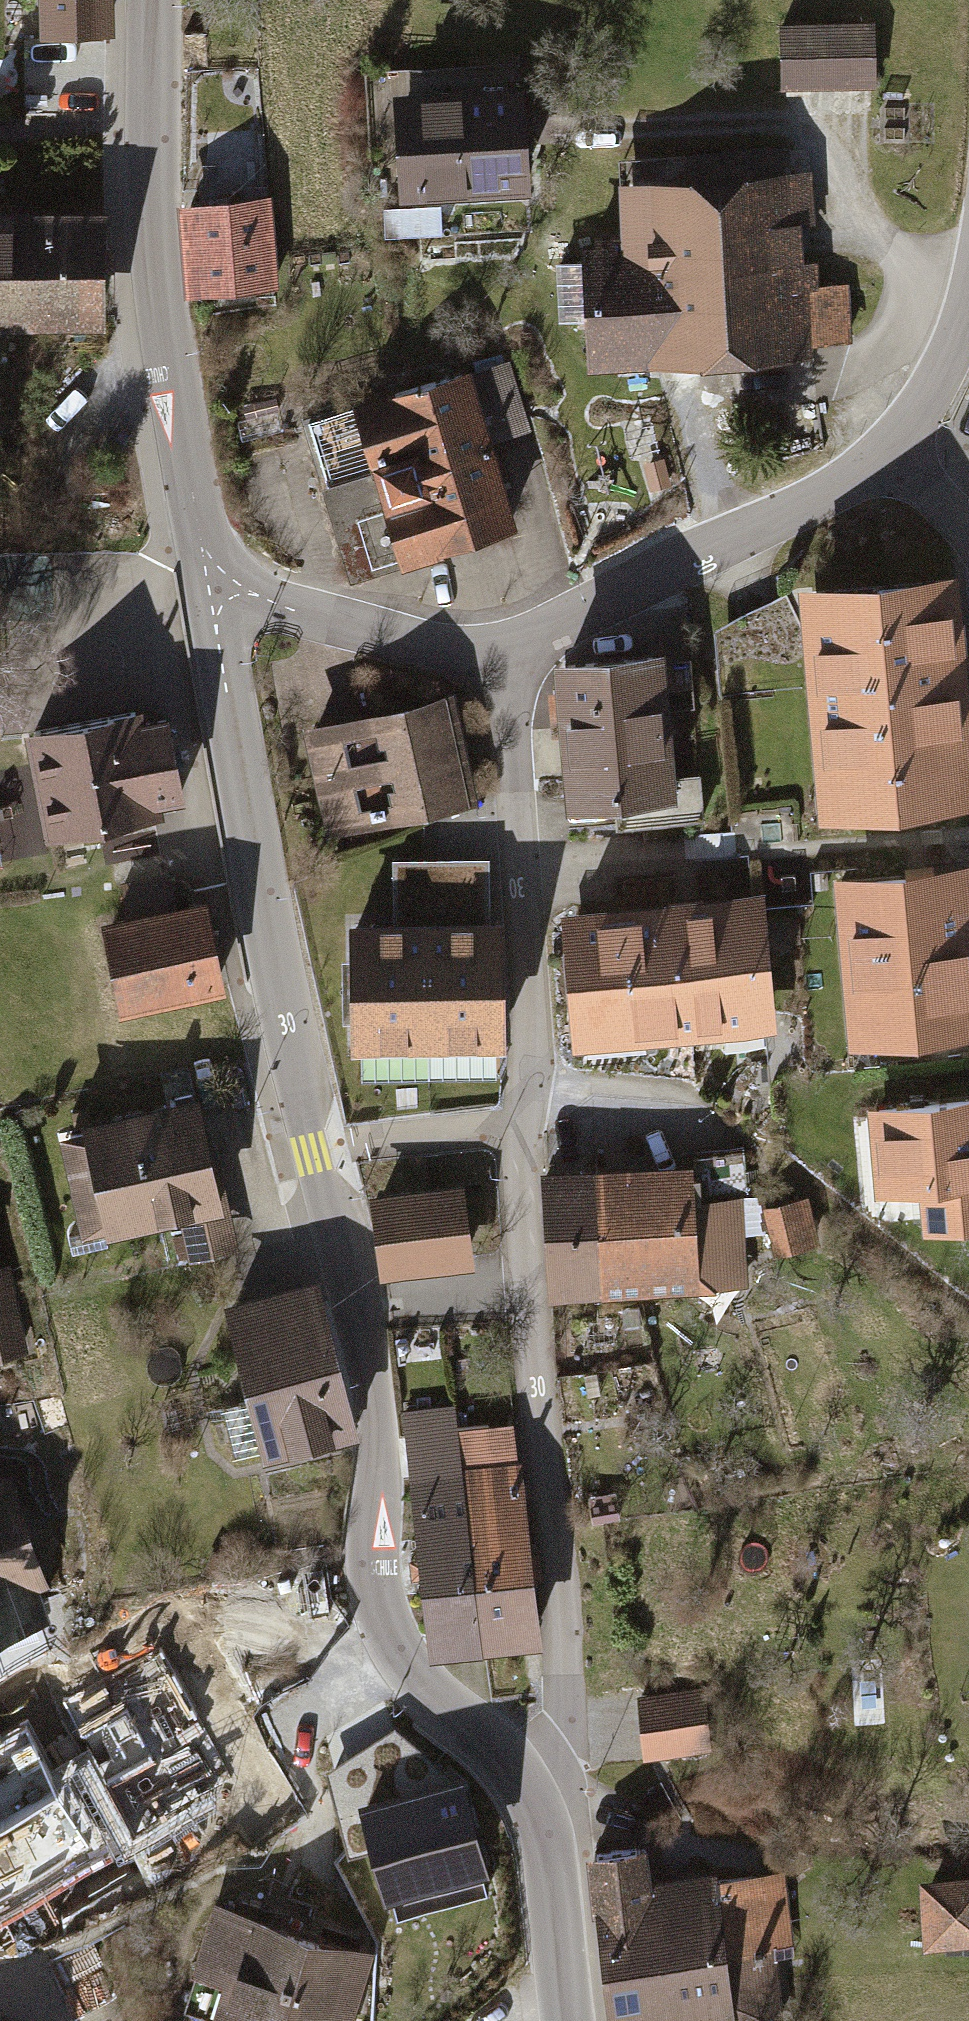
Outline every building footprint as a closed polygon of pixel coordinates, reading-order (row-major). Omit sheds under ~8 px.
[(47,34),(103,32),(102,0),(46,0),(47,34)] [(880,34),(784,37),(786,104),(882,101),(880,34)] [(528,95),(395,103),(402,211),(535,202),(528,95)] [(808,177),(620,187),(622,236),(578,238),(585,361),(813,349),(813,338),(848,336),(846,289),(819,291),(818,268),(801,269),(799,232),(811,232),(808,177)] [(267,203),(191,208),(197,290),(272,284),(267,203)] [(102,218),(0,217),(0,318),(101,319),(102,218)] [(475,385),(496,455),(537,443),(516,373),(475,385)] [(473,381),(357,416),(405,578),(522,543),(496,455),(475,385),(473,381)] [(810,595),(828,812),(968,800),(968,756),(954,582),(810,595)] [(658,665),(556,674),(567,797),(669,788),(658,665)] [(448,703),(317,731),(339,828),(470,800),(448,703)] [(149,707),(28,730),(49,838),(155,818),(153,808),(189,801),(172,713),(151,717),(149,707)] [(397,866),(397,928),(431,928),(478,928),(478,866),(397,866)] [(838,890),(854,1062),(968,1051),(968,877),(838,890)] [(231,992),(211,897),(106,919),(126,1014),(231,992)] [(757,906),(564,922),(575,1046),(767,1030),(757,906)] [(397,928),(356,928),(356,1048),(431,1048),(431,928),(397,928)] [(478,928),(431,928),(431,1048),(498,1047),(497,928),(478,928)] [(85,1145),(64,1149),(86,1255),(181,1235),(189,1274),(243,1263),(223,1170),(215,1172),(202,1110),(83,1135),(85,1145)] [(872,1118),(879,1210),(924,1206),(927,1248),(968,1245),(968,1110),(872,1118)] [(693,1171),(595,1177),(601,1286),(747,1278),(743,1203),(695,1206),(693,1171)] [(595,1177),(542,1179),(547,1289),(601,1286),(595,1177)] [(457,1190),(372,1199),(380,1270),(465,1261),(457,1190)] [(814,1209),(767,1221),(779,1270),(826,1258),(814,1209)] [(34,1367),(14,1276),(2,1279),(0,1267),(0,1374),(34,1367)] [(309,1292),(233,1310),(267,1451),(343,1433),(309,1292)] [(478,1639),(456,1444),(454,1419),(408,1424),(432,1644),(478,1639)] [(511,1438),(456,1444),(478,1639),(532,1634),(511,1438)] [(54,1638),(0,1470),(0,1656),(54,1638)] [(44,1697),(125,1845),(239,1783),(158,1635),(44,1697)] [(703,1693),(641,1696),(644,1749),(705,1746),(703,1693)] [(591,1863),(610,2020),(714,2020),(726,2019),(710,1889),(710,1882),(648,1889),(644,1857),(591,1863)] [(784,1880),(710,1889),(726,2019),(782,2013),(776,1958),(793,1956),(784,1880)] [(928,1886),(931,1941),(968,1938),(968,1884),(928,1886)] [(217,1914),(193,1990),(224,2000),(218,2020),(277,2020),(301,1940),(217,1914)] [(301,1940),(277,2020),(341,2020),(361,1958),(301,1940)]
